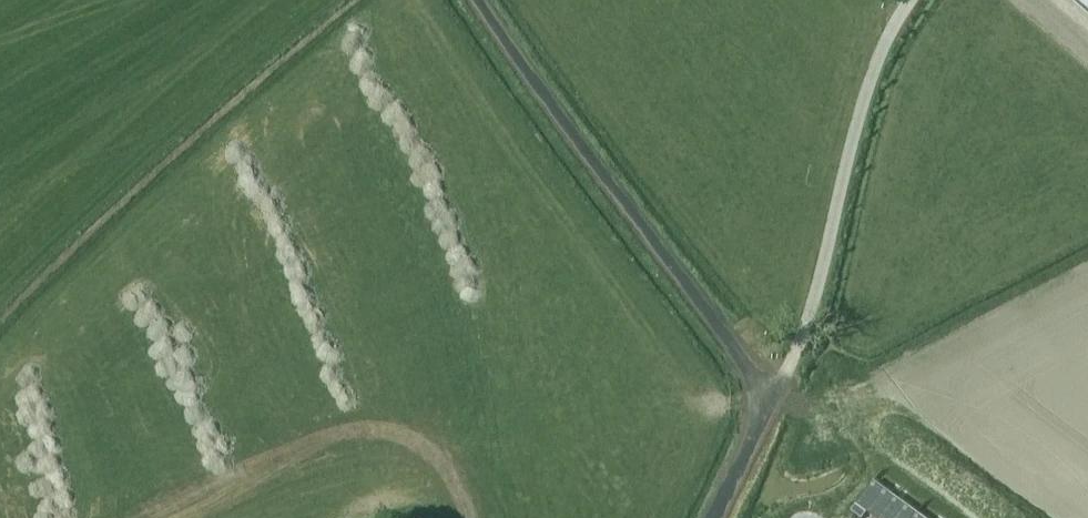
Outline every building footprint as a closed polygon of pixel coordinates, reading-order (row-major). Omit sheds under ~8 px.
[(871,486),(855,509),(868,517),(915,517),(871,486)] [(866,517),(855,509),(850,515),(854,517),(865,517),(866,517)]
